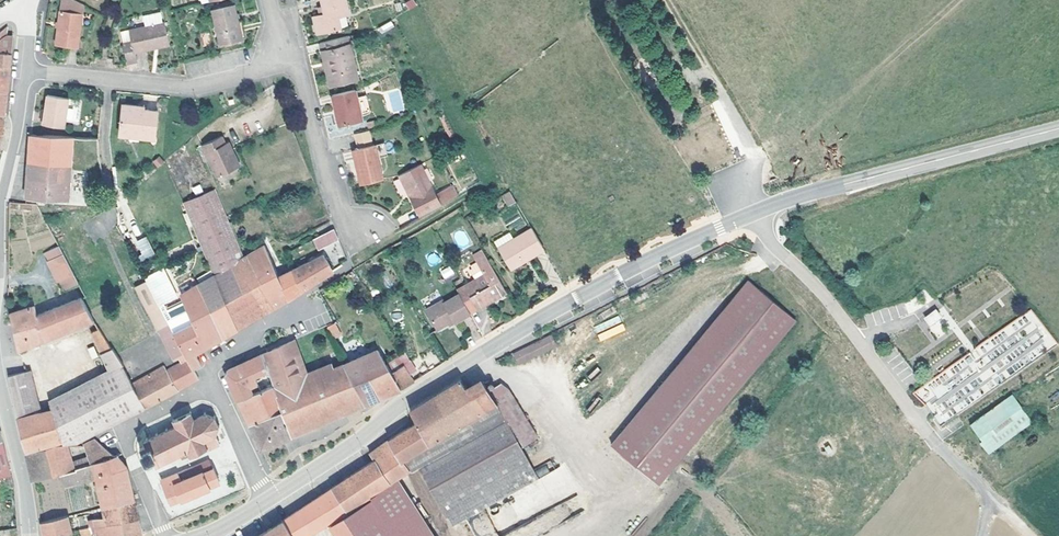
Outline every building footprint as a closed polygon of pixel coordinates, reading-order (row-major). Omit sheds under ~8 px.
[(82,6),(71,2),(60,0),(54,43),(76,46),(82,6)] [(321,7),(322,15),(318,16),(312,17),(316,35),(339,30),(336,18),(347,16),(344,0),(319,0),(321,7)] [(404,3),(408,10),(417,6),(414,0),(410,0),(404,3)] [(218,44),(240,39),(232,6),(210,11),(218,44)] [(141,17),(143,26),(160,23),(158,13),(141,17)] [(381,33),(394,27),(391,21),(378,28),(381,33)] [(162,22),(160,23),(143,26),(128,30),(130,40),(121,42),(125,61),(134,59),(133,52),(167,44),(162,22)] [(3,90),(5,72),(7,52),(10,33),(3,32),(4,24),(0,28),(0,90),(3,90)] [(209,33),(201,34),(202,45),(210,45),(209,33)] [(356,79),(346,36),(318,43),(322,62),(325,61),(331,85),(356,79)] [(352,90),(330,95),(337,125),(359,120),(358,113),(354,99),(352,90)] [(393,113),(405,109),(399,91),(388,94),(393,113)] [(40,122),(61,126),(62,120),(73,122),(76,99),(44,95),(40,122)] [(364,96),(354,99),(358,113),(367,111),(364,96)] [(138,132),(137,136),(153,138),(156,110),(142,109),(134,108),(134,105),(121,104),(119,130),(138,132)] [(360,185),(380,181),(372,146),(370,147),(367,131),(353,134),(356,150),(353,150),(356,165),(355,166),(360,185)] [(68,168),(100,170),(96,138),(27,134),(25,158),(22,195),(65,198),(68,168)] [(237,166),(226,141),(222,143),(219,136),(199,145),(203,153),(209,150),(220,175),(237,166)] [(203,153),(214,178),(220,175),(209,150),(203,153)] [(155,165),(162,160),(157,155),(151,160),(155,165)] [(421,164),(397,177),(413,208),(434,197),(429,187),(422,174),(425,172),(421,164)] [(434,184),(429,187),(434,197),(439,194),(434,184)] [(213,190),(182,204),(205,257),(208,255),(226,245),(235,262),(242,258),(213,190)] [(515,203),(509,193),(502,197),(508,207),(515,203)] [(514,240),(523,234),(518,226),(493,242),(500,253),(515,243),(514,240)] [(331,228),(313,238),(318,247),(335,239),(331,228)] [(515,243),(500,253),(511,271),(525,262),(524,259),(538,250),(539,252),(540,251),(540,250),(543,248),(531,230),(523,234),(514,240),(515,243)] [(148,237),(135,241),(141,260),(154,257),(148,237)] [(310,286),(331,273),(322,255),(297,267),(294,269),(277,276),(264,245),(242,258),(235,262),(226,245),(208,255),(217,272),(213,274),(237,329),(254,319),(287,299),(310,286)] [(40,253),(44,260),(57,253),(53,246),(40,253)] [(44,260),(42,261),(53,282),(56,281),(68,273),(57,253),(44,260)] [(484,278),(479,281),(475,284),(457,294),(459,298),(470,318),(479,313),(477,309),(497,297),(499,300),(506,296),(482,254),(473,259),(476,266),(480,271),(484,278)] [(161,266),(142,276),(145,283),(157,305),(176,295),(161,266)] [(440,271),(445,279),(454,274),(450,266),(440,271)] [(480,271),(476,266),(469,270),(471,273),(469,274),(475,284),(479,281),(484,278),(480,271)] [(68,273),(56,281),(60,288),(73,281),(68,273)] [(237,329),(213,274),(198,282),(223,337),(232,332),(237,329)] [(223,337),(198,282),(198,283),(180,293),(192,321),(204,347),(215,341),(223,337)] [(796,322),(749,282),(727,307),(740,318),(633,444),(667,473),(796,322)] [(44,340),(93,319),(81,296),(31,317),(40,341),(44,340)] [(497,297),(477,309),(479,313),(499,300),(497,297)] [(455,327),(470,318),(459,298),(445,306),(444,304),(426,315),(437,334),(448,327),(453,324),(455,327)] [(903,302),(895,305),(900,317),(908,314),(903,302)] [(727,307),(620,433),(633,444),(740,318),(727,307)] [(38,342),(40,341),(31,317),(30,308),(7,313),(11,327),(17,351),(38,342)] [(929,327),(942,317),(935,308),(922,318),(929,327)] [(1035,311),(913,387),(936,423),(1057,348),(1035,311)] [(193,353),(204,347),(192,321),(171,332),(182,354),(184,356),(192,371),(200,366),(193,353)] [(929,327),(937,339),(946,333),(938,321),(929,327)] [(335,323),(327,327),(334,339),(342,335),(335,323)] [(77,444),(142,410),(129,384),(119,365),(98,327),(87,332),(106,373),(48,404),(49,411),(35,414),(15,420),(23,452),(60,444),(77,444)] [(554,346),(549,336),(513,354),(518,364),(554,346)] [(40,341),(38,342),(41,349),(46,346),(44,340),(40,341)] [(278,348),(261,356),(266,369),(295,355),(293,351),(290,342),(278,348)] [(308,376),(297,350),(293,351),(295,355),(266,369),(260,372),(262,377),(268,390),(278,412),(290,438),(326,423),(362,407),(343,367),(333,371),(332,367),(308,376)] [(404,389),(413,384),(403,369),(391,376),(377,352),(343,367),(362,407),(379,400),(400,392),(404,389)] [(182,354),(172,359),(173,362),(176,360),(184,356),(182,354)] [(197,380),(192,371),(184,356),(176,360),(179,365),(164,373),(161,367),(129,384),(142,410),(168,396),(197,380)] [(266,369),(261,356),(232,369),(225,374),(237,402),(255,396),(249,383),(262,377),(260,372),(266,369)] [(8,390),(27,387),(24,374),(6,377),(8,390)] [(332,489),(345,511),(409,470),(403,460),(481,415),(468,394),(460,382),(410,413),(417,424),(389,441),(368,457),(372,463),(332,489)] [(481,415),(496,405),(494,401),(483,385),(468,394),(481,415)] [(8,390),(15,420),(35,414),(27,387),(8,390)] [(268,390),(255,396),(237,402),(242,412),(248,425),(278,412),(268,390)] [(508,391),(494,401),(496,405),(524,446),(538,438),(508,391)] [(984,446),(1016,424),(1008,411),(1012,408),(1008,403),(972,429),(984,446)] [(186,457),(187,458),(187,459),(190,458),(189,457),(190,456),(205,449),(206,451),(220,445),(217,438),(217,437),(218,430),(218,429),(221,429),(221,426),(218,426),(215,419),(216,418),(214,415),(212,417),(207,415),(208,411),(204,411),(203,415),(193,419),(191,415),(191,412),(189,412),(188,415),(175,421),(172,420),(170,422),(173,425),(175,429),(168,432),(167,430),(164,431),(165,433),(158,437),(157,435),(154,436),(155,438),(148,442),(147,439),(144,441),(145,443),(143,444),(145,447),(139,450),(146,467),(152,464),(154,468),(156,467),(157,469),(160,467),(159,465),(165,462),(166,464),(169,463),(168,461),(176,457),(176,459),(178,458),(179,458),(178,456),(185,453),(187,457),(186,457)] [(278,412),(248,425),(253,436),(260,450),(290,438),(278,412)] [(537,478),(507,422),(421,469),(451,526),(537,478)] [(88,464),(113,456),(94,441),(82,446),(88,464)] [(56,474),(72,469),(65,446),(59,446),(25,455),(27,464),(31,482),(56,474)] [(179,458),(178,458),(179,462),(187,458),(186,457),(187,457),(185,453),(178,456),(179,458)] [(10,476),(4,454),(0,455),(0,478),(10,476)] [(101,508),(133,501),(127,468),(116,455),(113,456),(88,464),(72,469),(56,474),(60,486),(94,477),(101,508)] [(202,472),(213,468),(209,460),(176,474),(180,481),(202,471),(202,472)] [(535,469),(538,477),(550,473),(547,465),(535,469)] [(176,474),(161,481),(170,503),(181,499),(182,501),(210,489),(209,487),(219,483),(213,468),(202,472),(202,471),(180,481),(176,474)] [(1,490),(12,487),(13,487),(10,476),(0,478),(0,490),(1,490)] [(345,511),(332,489),(292,514),(272,527),(278,535),(306,535),(345,511)] [(133,501),(101,508),(102,512),(104,517),(95,519),(95,516),(88,518),(87,516),(77,518),(80,530),(87,528),(85,522),(92,520),(93,525),(137,518),(133,501)] [(478,535),(497,535),(487,513),(471,520),(478,535)] [(67,516),(40,522),(42,528),(44,535),(51,535),(70,532),(67,516)] [(80,530),(77,530),(78,535),(81,535),(88,534),(88,531),(94,530),(95,535),(140,535),(137,518),(93,525),(92,520),(85,522),(87,528),(80,530)] [(549,534),(542,518),(498,535),(543,535),(549,534)] [(272,527),(258,535),(278,535),(272,527)]
